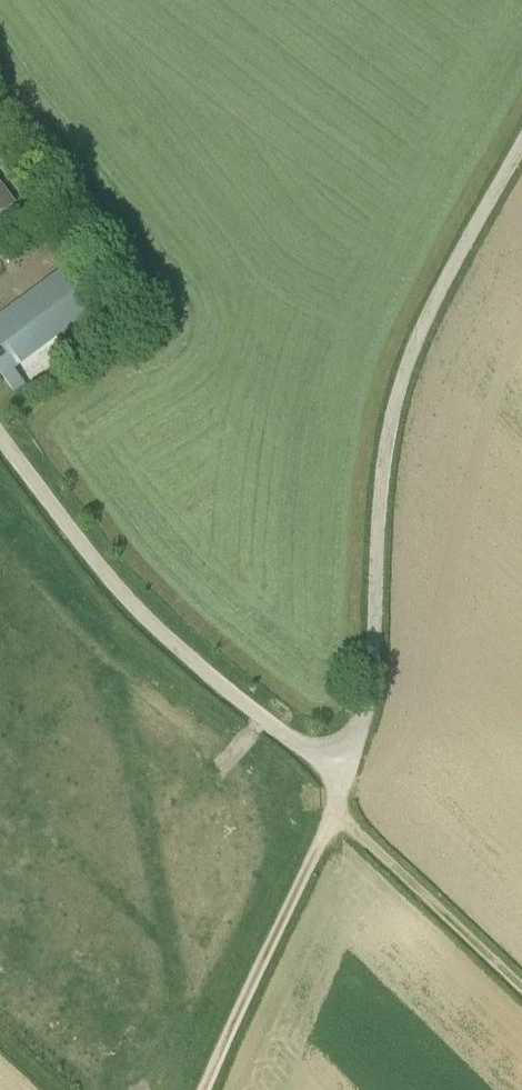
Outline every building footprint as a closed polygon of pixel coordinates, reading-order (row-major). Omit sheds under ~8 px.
[(16,201),(0,181),(0,214),(16,201)] [(33,379),(20,363),(71,327),(73,325),(88,314),(101,304),(82,280),(76,286),(66,273),(0,321),(0,373),(15,393),(33,379)]
